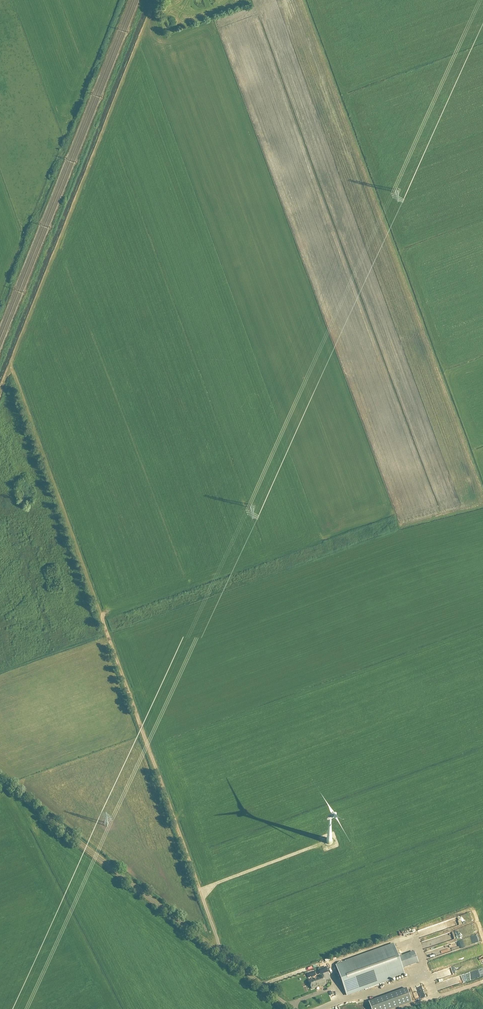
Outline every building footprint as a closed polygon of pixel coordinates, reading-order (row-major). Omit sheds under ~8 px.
[(446,933),(447,938),(466,933),(465,928),(446,933)] [(337,976),(339,975),(346,995),(404,975),(402,969),(418,963),(414,953),(399,958),(394,945),(360,957),(356,947),(330,957),(337,976)] [(451,961),(465,957),(463,952),(449,956),(451,961)] [(463,974),(465,979),(482,975),(482,969),(463,974)] [(312,979),(308,980),(311,989),(315,988),(316,987),(319,986),(326,984),(323,975),(315,978),(314,976),(316,976),(315,971),(309,974),(310,978),(311,978),(312,979)] [(453,979),(434,985),(436,990),(455,984),(453,979)] [(371,1008),(392,1008),(412,1002),(407,989),(369,1002),(371,1008)] [(418,995),(413,997),(415,1000),(424,996),(422,991),(417,993),(418,995)]
